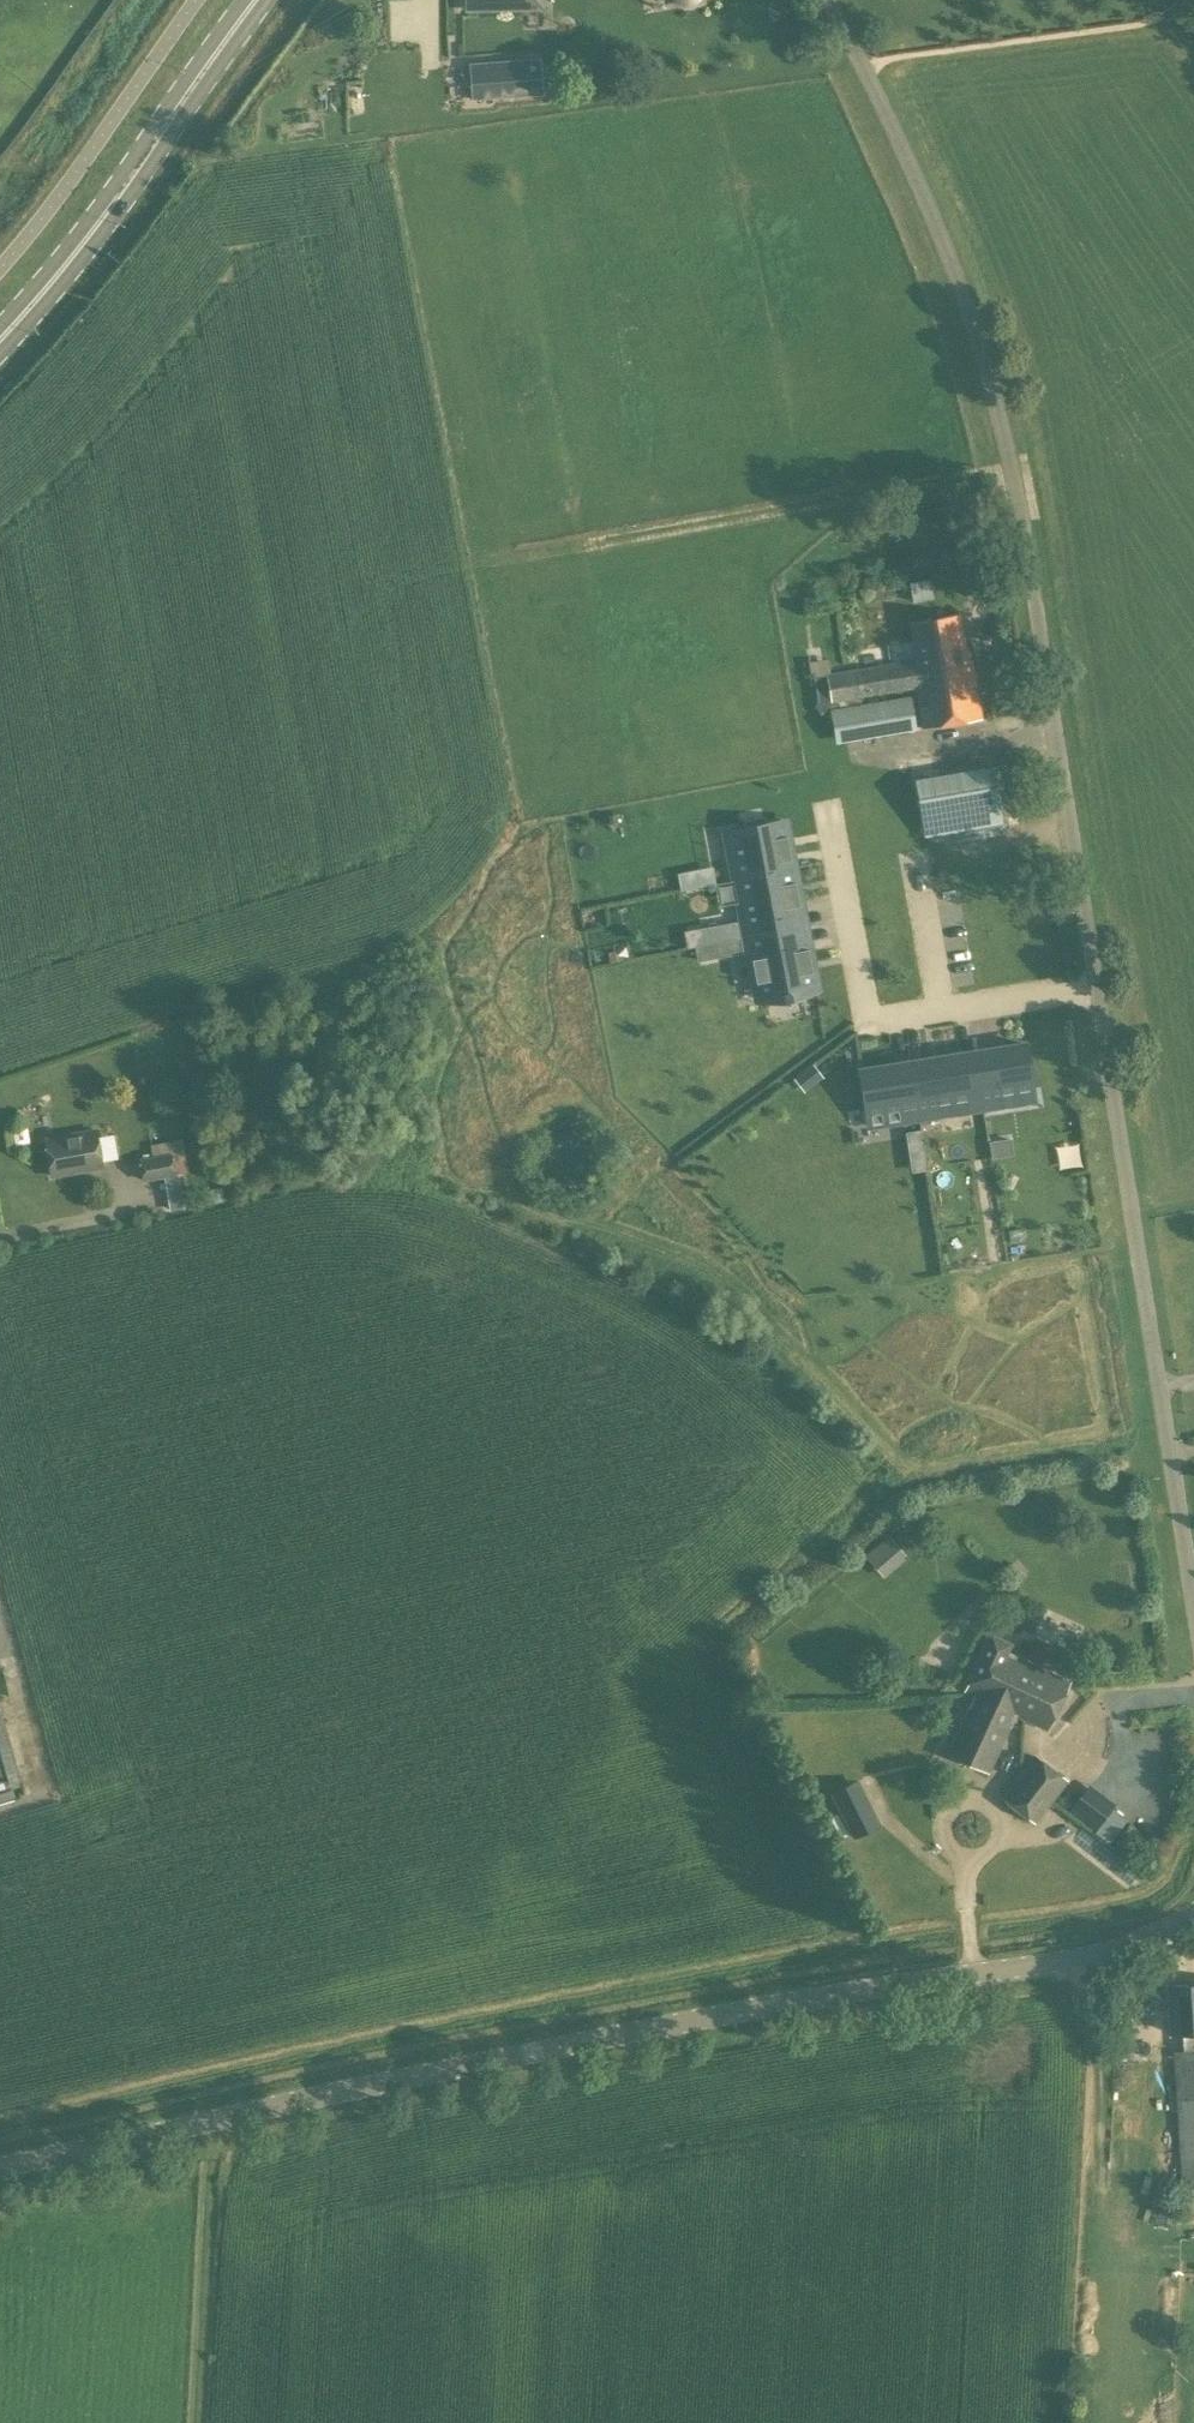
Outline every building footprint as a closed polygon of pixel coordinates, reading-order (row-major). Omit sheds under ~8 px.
[(546,0),(466,0),(466,11),(522,11),(541,10),(541,8),(546,8),(546,0)] [(538,61),(471,65),(473,98),(540,94),(538,61)] [(932,578),(913,580),(914,598),(933,596),(932,578)] [(910,624),(917,663),(827,677),(831,701),(917,687),(924,728),(981,719),(971,660),(966,661),(959,616),(910,624)] [(909,696),(832,708),(837,743),(915,731),(909,696)] [(992,767),(915,780),(924,836),(1002,823),(992,767)] [(782,821),(764,824),(763,817),(745,821),(747,828),(728,831),(733,857),(729,858),(733,880),(737,879),(737,878),(791,868),(782,821)] [(737,878),(737,879),(741,903),(738,904),(741,922),(744,937),(802,926),(791,868),(737,878)] [(714,885),(710,869),(675,877),(679,893),(714,885)] [(685,948),(696,945),(744,937),(741,922),(683,933),(685,948)] [(801,997),(800,990),(814,988),(802,926),(744,937),(747,951),(756,999),(770,996),(771,1003),(783,1000),(783,1003),(790,1001),(789,999),(801,997)] [(744,937),(696,945),(698,960),(747,951),(744,937)] [(973,1057),(982,1107),(1002,1103),(1001,1094),(1032,1089),(1025,1043),(1004,1046),(1004,1052),(973,1057)] [(941,1063),(911,1068),(919,1117),(939,1114),(937,1105),(969,1100),(961,1054),(941,1057),(941,1063)] [(868,1125),(919,1117),(911,1068),(882,1072),(881,1067),(860,1070),(868,1125)] [(52,1176),(102,1167),(96,1131),(46,1140),(52,1176)] [(143,1180),(175,1174),(171,1155),(140,1160),(143,1180)] [(887,1576),(910,1555),(891,1533),(867,1554),(887,1576)] [(1046,1729),(1069,1680),(1006,1652),(1008,1643),(990,1635),(964,1691),(978,1698),(976,1704),(972,1703),(948,1754),(989,1773),(1015,1715),(1046,1729)] [(1063,1782),(1033,1756),(1001,1799),(1032,1823),(1063,1782)] [(1100,1829),(1119,1802),(1090,1782),(1071,1809),(1100,1829)] [(876,1826),(861,1796),(838,1807),(853,1837),(876,1826)] [(1166,1980),(1170,2036),(1182,2035),(1184,2052),(1193,2052),(1193,1978),(1166,1980)] [(1193,2188),(1193,2052),(1184,2052),(1174,2053),(1183,2188),(1193,2188)]
